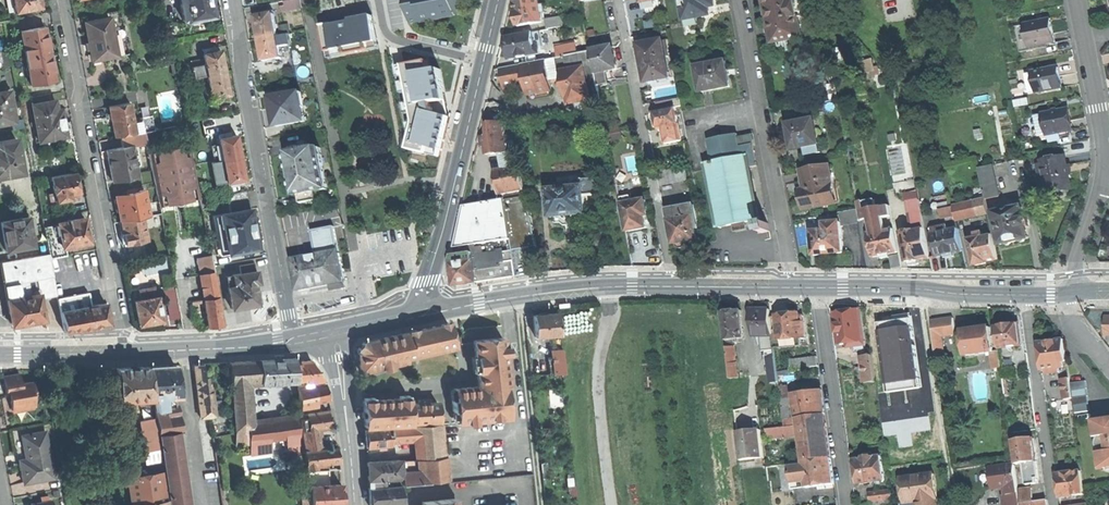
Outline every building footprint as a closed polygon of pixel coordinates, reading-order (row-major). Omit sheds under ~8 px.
[(14,12),(41,6),(40,0),(12,0),(14,12)] [(188,22),(213,17),(211,5),(214,5),(213,0),(178,0),(182,21),(187,20),(188,22)] [(284,11),(302,7),(300,0),(292,0),(282,2),(284,11)] [(413,24),(435,19),(435,16),(446,14),(447,17),(469,12),(466,0),(408,0),(413,24)] [(543,21),(541,13),(540,5),(539,0),(523,0),(515,2),(517,15),(519,26),(543,21)] [(645,1),(646,8),(659,6),(658,0),(652,0),(645,1)] [(685,19),(702,16),(710,15),(708,7),(715,6),(714,0),(681,0),(685,19)] [(769,18),(773,44),(804,38),(797,0),(765,0),(769,18)] [(387,38),(381,10),(326,21),(332,50),(387,38)] [(261,39),(279,35),(275,14),(257,17),(259,29),(261,39)] [(699,24),(702,16),(685,19),(686,26),(699,24)] [(91,61),(116,56),(109,17),(84,22),(87,40),(91,61)] [(547,20),(549,29),(564,26),(562,17),(547,20)] [(1029,46),(1056,41),(1053,29),(1052,21),(1040,23),(1040,19),(1024,23),(1029,46)] [(21,30),(26,57),(50,53),(48,40),(45,25),(21,30)] [(509,48),(511,58),(541,52),(540,47),(537,48),(536,42),(534,32),(507,37),(509,48)] [(288,34),(279,35),(282,51),(291,49),(288,34)] [(639,37),(640,45),(654,42),(653,34),(639,37)] [(282,51),(279,35),(261,39),(263,50),(265,61),(283,58),(282,51)] [(655,72),(669,69),(663,40),(654,42),(640,45),(641,48),(638,51),(638,55),(642,58),(643,63),(644,68),(653,66),(655,72)] [(613,47),(592,51),(596,73),(614,69),(618,68),(615,58),(613,47)] [(12,64),(9,48),(0,50),(0,67),(12,64)] [(207,76),(224,73),(222,61),(220,50),(211,52),(210,48),(202,49),(203,59),(190,62),(193,78),(198,77),(207,76)] [(555,59),(567,57),(570,56),(568,48),(554,51),(555,59)] [(570,56),(567,57),(569,67),(575,96),(579,115),(604,110),(599,86),(596,73),(592,51),(570,56)] [(31,85),(55,80),(53,68),(50,53),(26,57),(31,85)] [(557,70),(562,69),(569,67),(567,57),(555,59),(554,59),(557,70)] [(443,58),(410,62),(419,112),(414,132),(446,143),(455,110),(443,58)] [(542,61),(501,69),(503,79),(505,89),(515,87),(513,78),(525,76),(526,85),(529,96),(553,92),(550,78),(546,79),(542,61)] [(697,66),(702,92),(731,87),(729,74),(727,61),(697,66)] [(1037,91),(1061,87),(1059,75),(1057,66),(1033,70),(1037,91)] [(568,98),(575,96),(569,67),(562,69),(566,89),(568,98)] [(616,78),(614,69),(596,73),(599,86),(611,83),(610,80),(616,78)] [(671,69),(669,69),(655,72),(656,81),(673,77),(671,69)] [(1029,93),(1037,91),(1033,70),(1025,72),(1029,93)] [(226,84),(224,73),(207,76),(209,88),(210,97),(228,94),(226,84)] [(200,89),(209,88),(207,76),(198,77),(200,89)] [(515,87),(526,85),(525,76),(513,78),(515,87)] [(516,93),(515,87),(505,89),(506,95),(516,93)] [(13,120),(9,91),(0,92),(0,122),(13,120)] [(274,112),(276,125),(305,121),(301,92),(272,97),(274,112)] [(657,102),(659,111),(676,108),(674,99),(657,102)] [(31,104),(38,141),(66,136),(63,121),(61,108),(56,109),(55,100),(31,104)] [(114,137),(120,136),(135,134),(129,103),(108,106),(111,121),(114,137)] [(808,113),(822,111),(821,104),(807,107),(808,113)] [(680,130),(676,108),(659,111),(655,112),(651,116),(652,121),(655,124),(658,124),(658,126),(659,129),(664,128),(665,133),(680,130)] [(1041,113),(1045,135),(1069,131),(1067,118),(1066,109),(1041,113)] [(1038,136),(1045,135),(1041,113),(1035,114),(1038,136)] [(13,120),(0,122),(0,131),(15,128),(13,120)] [(804,147),(819,145),(814,120),(789,125),(791,139),(793,149),(804,147)] [(489,156),(505,154),(508,154),(505,123),(485,124),(487,138),(483,139),(483,147),(488,146),(489,156)] [(683,130),(680,130),(665,133),(666,140),(682,137),(684,137),(683,130)] [(120,136),(122,147),(131,146),(137,145),(146,143),(144,133),(135,134),(120,136)] [(707,163),(720,227),(733,225),(734,232),(761,227),(760,225),(749,168),(757,167),(752,145),(756,144),(754,134),(737,137),(736,133),(707,138),(712,162),(707,163)] [(219,138),(223,160),(239,157),(237,147),(235,135),(219,138)] [(3,177),(3,175),(18,172),(16,162),(12,138),(0,141),(0,177),(3,177)] [(137,145),(131,146),(135,166),(140,165),(137,145)] [(820,153),(819,145),(804,147),(805,156),(820,153)] [(109,165),(112,180),(136,175),(135,166),(131,146),(122,147),(106,150),(109,165)] [(157,200),(158,207),(175,204),(200,199),(189,146),(148,154),(157,200)] [(293,177),(296,196),(300,196),(302,205),(319,201),(318,192),(329,190),(321,148),(288,154),(293,177)] [(506,163),(511,162),(521,160),(519,153),(508,154),(505,154),(506,163)] [(1064,155),(1042,159),(1042,162),(1045,175),(1048,190),(1070,185),(1068,174),(1066,164),(1064,155)] [(241,169),(239,157),(223,160),(227,183),(243,179),(241,169)] [(216,185),(227,183),(223,160),(212,162),(216,185)] [(511,162),(512,169),(522,168),(521,160),(511,162)] [(978,167),(985,199),(1000,196),(994,164),(978,167)] [(693,165),(686,166),(688,180),(695,179),(693,165)] [(686,166),(678,168),(681,181),(688,180),(686,166)] [(804,209),(837,203),(830,166),(801,171),(805,190),(801,190),(803,201),(804,209)] [(502,195),(503,195),(526,190),(522,168),(512,169),(498,172),(502,195)] [(678,168),(672,169),(674,182),(681,181),(678,168)] [(672,169),(665,170),(668,183),(674,182),(672,169)] [(658,171),(660,185),(668,183),(665,170),(658,171)] [(62,198),(62,201),(76,198),(75,193),(79,192),(77,182),(75,171),(57,174),(60,191),(62,198)] [(583,179),(584,188),(585,196),(618,192),(617,184),(616,176),(583,179)] [(584,188),(548,192),(551,218),(555,218),(556,224),(563,223),(567,225),(575,224),(578,222),(581,222),(585,221),(584,216),(587,215),(585,196),(584,188)] [(115,211),(118,210),(144,206),(146,205),(145,203),(143,190),(127,193),(128,197),(113,200),(115,207),(115,211)] [(503,195),(504,201),(506,200),(527,197),(526,190),(503,195)] [(226,195),(230,212),(249,209),(246,191),(226,195)] [(622,198),(629,231),(638,229),(648,227),(647,223),(649,222),(645,200),(632,202),(631,196),(622,198)] [(527,197),(506,200),(512,239),(513,250),(526,248),(537,246),(529,197),(527,197)] [(985,199),(975,201),(978,216),(988,214),(985,199)] [(157,200),(145,203),(146,205),(144,206),(146,216),(160,213),(158,207),(157,200)] [(460,227),(455,248),(470,245),(512,239),(506,200),(504,201),(464,207),(460,227)] [(955,214),(956,221),(978,216),(975,201),(953,205),(953,206),(955,214)] [(1010,209),(994,213),(1000,244),(1004,244),(1008,246),(1011,242),(1014,242),(1018,241),(1023,242),(1026,239),(1028,238),(1026,227),(1029,227),(1027,217),(1024,218),(1022,207),(1020,207),(1019,201),(1008,203),(1010,209)] [(915,214),(922,213),(920,202),(907,205),(909,216),(915,214)] [(669,209),(672,222),(681,220),(680,212),(695,210),(694,205),(669,209)] [(118,210),(120,221),(141,217),(146,216),(144,206),(118,210)] [(899,206),(890,208),(892,218),(892,220),(901,219),(899,206)] [(940,217),(955,214),(953,206),(938,209),(940,217)] [(875,222),(892,218),(890,208),(873,211),(875,222)] [(230,212),(213,216),(217,242),(221,242),(223,253),(256,247),(253,228),(249,209),(230,212)] [(680,212),(681,220),(697,217),(695,210),(680,212)] [(924,222),(922,213),(915,214),(918,224),(924,222)] [(3,236),(5,250),(32,245),(27,217),(0,222),(3,236)] [(141,217),(120,221),(122,228),(123,233),(121,233),(121,235),(120,235),(121,242),(123,242),(124,245),(145,240),(141,217)] [(681,220),(672,222),(675,243),(677,243),(677,247),(679,248),(682,249),(685,248),(687,247),(688,244),(688,242),(693,241),(698,240),(696,229),(698,228),(697,217),(681,220)] [(67,246),(88,242),(86,231),(83,218),(74,220),(73,218),(66,219),(66,221),(56,223),(56,226),(54,226),(56,234),(59,233),(61,244),(62,247),(67,246)] [(829,254),(844,253),(841,223),(825,224),(826,231),(813,232),(813,239),(814,247),(814,255),(829,254)] [(871,231),(868,231),(873,255),(881,253),(888,252),(898,250),(893,226),(879,229),(878,223),(870,225),(871,231)] [(769,224),(760,225),(761,227),(762,233),(770,232),(769,224)] [(932,234),(936,256),(945,254),(953,252),(962,251),(958,229),(949,230),(948,225),(932,228),(934,234),(932,234)] [(43,227),(45,235),(53,234),(51,226),(43,227)] [(319,257),(340,252),(335,227),(314,231),(317,243),(319,257)] [(925,229),(902,233),(907,264),(910,263),(910,267),(916,266),(921,265),(920,261),(931,259),(925,229)] [(969,239),(973,263),(985,261),(997,259),(992,235),(984,236),(983,232),(975,234),(976,238),(969,239)] [(69,254),(67,246),(62,247),(61,244),(54,241),(53,234),(45,235),(48,252),(49,258),(69,254)] [(455,248),(453,257),(471,253),(470,245),(455,248)] [(514,251),(474,256),(478,283),(498,280),(518,277),(514,251)] [(11,265),(13,277),(51,270),(49,258),(48,252),(0,261),(0,267),(11,265)] [(340,252),(319,257),(295,261),(301,291),(324,287),(346,282),(342,259),(340,252)] [(471,253),(453,257),(449,274),(452,287),(478,283),(474,256),(473,253),(471,253)] [(898,253),(889,254),(889,256),(891,266),(900,264),(898,253)] [(197,270),(212,269),(210,254),(195,256),(197,270)] [(235,265),(237,274),(253,271),(251,262),(235,265)] [(6,299),(17,297),(13,277),(11,265),(0,267),(0,269),(6,299)] [(51,270),(13,277),(17,297),(21,296),(20,290),(27,289),(28,295),(38,293),(40,301),(57,298),(51,270)] [(246,306),(260,303),(255,271),(253,271),(237,274),(231,275),(233,285),(225,286),(229,309),(246,306)] [(200,275),(203,299),(216,297),(213,273),(200,275)] [(223,276),(225,286),(233,285),(231,275),(223,276)] [(138,291),(139,300),(157,298),(155,288),(138,291)] [(6,299),(11,326),(25,323),(43,320),(40,301),(38,293),(28,295),(27,289),(20,290),(21,296),(17,297),(6,299)] [(88,292),(71,295),(74,309),(79,308),(78,306),(90,304),(88,292)] [(71,295),(57,298),(62,327),(63,333),(83,329),(79,308),(74,309),(71,295)] [(208,327),(221,325),(216,297),(203,299),(208,327)] [(134,301),(138,325),(151,323),(161,321),(157,298),(139,300),(134,301)] [(78,306),(79,308),(83,329),(109,324),(107,313),(105,301),(90,304),(78,306)] [(861,308),(836,312),(838,329),(840,344),(849,343),(866,340),(861,308)] [(755,335),(774,335),(771,309),(760,309),(752,309),(755,335)] [(732,311),(723,312),(726,340),(737,339),(741,338),(746,338),(743,310),(732,311)] [(778,315),(781,340),(807,338),(805,316),(801,316),(800,312),(798,313),(798,310),(790,311),(790,314),(785,314),(778,315)] [(544,313),(534,314),(536,336),(551,335),(560,334),(558,312),(544,313)] [(894,321),(879,323),(889,393),(921,388),(910,314),(895,316),(894,321)] [(954,314),(932,318),(935,334),(957,330),(954,314)] [(448,323),(410,332),(413,356),(454,347),(448,323)] [(997,326),(1000,348),(1023,345),(1020,323),(1006,325),(997,326)] [(976,329),(965,331),(968,355),(993,352),(995,351),(992,327),(976,329)] [(413,356),(410,332),(363,342),(358,349),(359,360),(360,371),(383,367),(384,370),(392,369),(392,365),(402,362),(404,358),(413,356)] [(562,347),(560,334),(551,335),(552,348),(562,347)] [(457,411),(458,422),(467,421),(475,421),(508,417),(505,385),(508,385),(505,354),(504,346),(503,338),(474,341),(475,356),(477,371),(478,386),(454,389),(456,400),(452,400),(452,406),(453,411),(457,411)] [(1065,339),(1039,342),(1041,358),(1042,369),(1047,369),(1047,373),(1061,372),(1060,368),(1065,367),(1065,366),(1064,361),(1068,361),(1065,339)] [(867,348),(866,340),(849,343),(850,347),(857,346),(857,350),(867,348)] [(771,367),(778,366),(775,342),(767,343),(770,367),(771,367)] [(736,345),(727,346),(731,378),(740,377),(736,345)] [(562,356),(562,347),(552,348),(551,348),(551,356),(552,357),(562,356)] [(1000,351),(995,351),(993,352),(995,368),(1002,367),(1000,351)] [(864,356),(868,382),(877,381),(873,355),(864,356)] [(564,372),(562,356),(552,357),(553,368),(553,373),(564,372)] [(791,360),(792,369),(819,365),(818,356),(791,360)] [(273,359),(259,360),(261,384),(271,383),(271,384),(279,384),(279,382),(297,381),(295,362),(294,357),(273,359)] [(259,360),(250,361),(252,385),(261,384),(259,360)] [(311,360),(295,362),(297,381),(304,379),(305,384),(322,380),(316,370),(311,360)] [(250,361),(229,362),(231,386),(246,385),(252,385),(250,361)] [(197,364),(194,364),(200,418),(215,416),(211,384),(208,384),(207,377),(203,378),(202,363),(197,364)] [(160,366),(147,367),(152,399),(163,398),(179,397),(175,365),(160,366)] [(779,371),(778,366),(771,367),(772,376),(779,375),(779,371)] [(130,367),(116,368),(117,402),(152,399),(147,367),(130,367)] [(9,401),(11,411),(23,409),(22,407),(34,405),(32,395),(34,394),(32,382),(21,384),(19,374),(2,377),(6,395),(8,394),(10,394),(11,401),(9,401)] [(1066,400),(1074,399),(1072,384),(1071,378),(1063,379),(1066,400)] [(1074,399),(1076,414),(1091,411),(1086,381),(1072,384),(1074,399)] [(325,384),(303,388),(298,389),(299,405),(316,402),(328,400),(326,392),(325,384)] [(249,422),(246,385),(231,386),(234,423),(249,422)] [(781,387),(782,399),(789,398),(788,386),(781,387)] [(798,405),(799,417),(826,414),(825,402),(823,389),(814,390),(806,392),(796,393),(796,394),(798,405)] [(165,409),(163,398),(152,399),(154,410),(165,409)] [(364,417),(365,427),(439,422),(437,403),(409,404),(409,398),(398,399),(385,400),(373,400),(363,401),(364,411),(364,417)] [(782,399),(783,408),(791,407),(789,398),(782,399)] [(166,407),(167,417),(179,416),(177,406),(166,407)] [(783,408),(785,419),(792,418),(791,407),(783,408)] [(328,411),(301,415),(303,431),(318,429),(330,427),(329,419),(328,411)] [(826,414),(799,417),(801,427),(801,433),(805,461),(832,458),(829,438),(826,414)] [(180,424),(179,416),(167,417),(169,426),(180,424)] [(296,416),(262,421),(265,441),(286,438),(297,436),(299,436),(296,416)] [(178,433),(181,432),(180,424),(169,426),(167,417),(155,419),(158,436),(159,435),(178,433)] [(786,426),(786,429),(801,427),(799,417),(792,418),(785,419),(786,426)] [(139,431),(155,428),(153,418),(137,420),(139,431)] [(1095,420),(1098,438),(1100,438),(1098,443),(1099,448),(1103,452),(1100,453),(1102,469),(1108,468),(1108,419),(1095,420)] [(262,421),(249,422),(249,443),(265,441),(262,421)] [(249,443),(249,422),(234,423),(236,444),(249,443)] [(417,441),(419,459),(442,457),(439,424),(415,426),(417,441)] [(394,443),(417,441),(415,426),(392,428),(394,443)] [(767,438),(787,435),(786,429),(786,426),(766,429),(767,438)] [(787,435),(801,433),(801,427),(786,429),(787,435)] [(321,447),(318,429),(303,431),(305,450),(321,447)] [(386,429),(365,431),(366,440),(366,447),(387,446),(386,435),(386,429)] [(761,429),(738,431),(741,459),(764,456),(761,429)] [(23,484),(52,478),(44,433),(21,437),(26,460),(19,461),(20,469),(23,484)] [(157,441),(156,433),(140,436),(141,443),(157,441)] [(161,449),(180,446),(178,433),(159,435),(161,449)] [(298,445),(297,436),(286,438),(287,447),(298,445)] [(1015,441),(1018,464),(1025,463),(1038,461),(1036,449),(1035,438),(1015,441)] [(158,448),(157,441),(141,443),(142,451),(155,449),(158,448)] [(299,454),(298,445),(287,447),(288,456),(299,454)] [(180,446),(161,449),(169,504),(189,504),(180,446)] [(155,454),(155,449),(142,451),(144,461),(149,460),(148,455),(155,454)] [(337,449),(305,452),(307,471),(317,470),(316,465),(340,462),(338,455),(337,449)] [(857,473),(858,483),(886,480),(882,455),(872,457),(865,458),(855,459),(857,473)] [(442,457),(419,459),(420,474),(448,471),(447,457),(442,457)] [(808,487),(835,484),(834,471),(832,458),(805,461),(808,487)] [(419,459),(400,461),(402,478),(401,478),(401,485),(421,483),(420,474),(419,459)] [(381,463),(367,464),(368,477),(369,488),(401,485),(401,478),(402,478),(400,461),(387,463),(387,461),(381,461),(381,463)] [(793,489),(808,487),(805,461),(790,463),(793,489)] [(1040,477),(1038,461),(1025,463),(1028,484),(1038,483),(1037,477),(1040,477)] [(1008,486),(1019,484),(1016,466),(1001,468),(992,469),(995,488),(1008,486)] [(328,469),(317,470),(307,471),(308,486),(329,485),(328,469)] [(449,480),(448,471),(420,474),(421,483),(449,480)] [(1061,497),(1084,494),(1081,471),(1058,474),(1059,485),(1061,497)] [(162,473),(127,478),(131,504),(166,504),(162,473)] [(902,477),(905,495),(905,502),(917,501),(923,500),(923,504),(939,504),(938,498),(939,497),(935,473),(902,477)] [(342,484),(329,485),(308,486),(309,504),(343,504),(343,497),(342,484)] [(1020,490),(1019,484),(1008,486),(1009,494),(1020,493),(1020,490)] [(401,485),(369,488),(370,504),(401,504),(403,504),(401,485)] [(308,486),(301,487),(302,504),(309,504),(308,486)] [(894,504),(892,490),(871,492),(872,504),(885,504),(894,504)] [(1020,493),(1009,494),(1004,495),(1005,504),(1010,504),(1021,503),(1020,494),(1020,493)] [(1034,493),(1020,494),(1021,503),(1035,502),(1034,493)]
